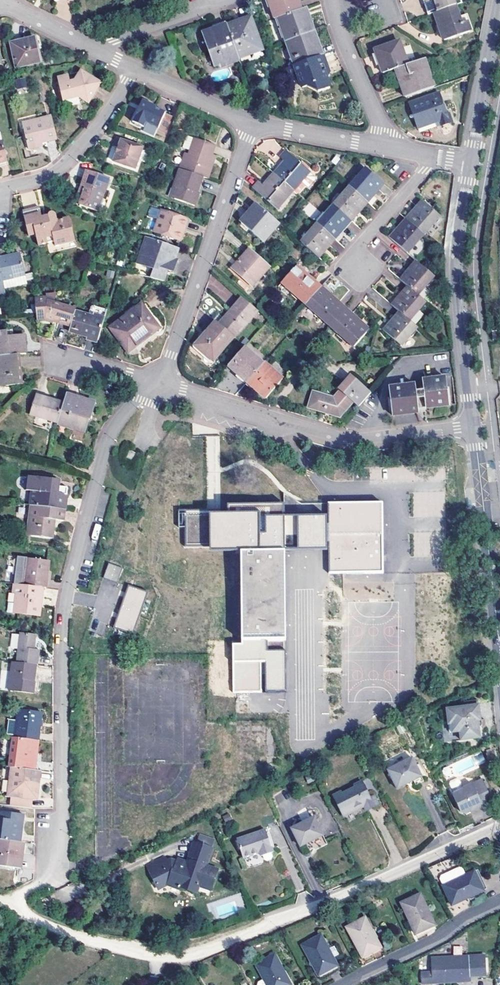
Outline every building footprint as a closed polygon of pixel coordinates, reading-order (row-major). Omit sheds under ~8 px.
[(300,10),(296,0),(265,0),(272,20),(276,19),(300,10)] [(427,15),(434,13),(437,12),(432,0),(422,0),(427,15)] [(437,12),(453,6),(461,4),(460,0),(432,0),(437,12)] [(460,25),(453,6),(437,12),(434,13),(444,42),(469,33),(465,23),(460,25)] [(276,19),(284,42),(313,32),(304,9),(300,10),(276,19)] [(261,50),(250,17),(226,26),(237,58),(261,50)] [(272,20),(281,44),(284,42),(276,19),(272,20)] [(212,66),(237,58),(226,26),(219,28),(201,35),(202,35),(207,52),(212,66)] [(292,65),(321,55),(318,47),(314,49),(312,41),(315,40),(313,32),(284,42),(287,50),(292,65)] [(207,52),(202,35),(198,37),(203,53),(207,52)] [(40,62),(35,37),(24,40),(24,42),(21,43),(11,45),(15,67),(40,62)] [(394,70),(406,66),(398,41),(373,50),(382,74),(394,70)] [(292,65),(287,50),(283,50),(289,67),(292,66),(292,65)] [(296,76),(301,90),(306,88),(307,83),(314,85),(317,94),(329,90),(326,81),(328,76),(321,55),(292,65),(292,66),(296,76)] [(394,70),(398,79),(401,78),(402,82),(408,97),(433,88),(423,60),(406,66),(394,70)] [(289,67),(285,68),(289,78),(296,76),(292,66),(289,67)] [(98,82),(79,69),(73,79),(68,80),(59,82),(62,96),(77,94),(87,100),(98,82)] [(26,77),(15,78),(16,88),(26,87),(26,77)] [(401,78),(398,79),(405,98),(408,97),(402,82),(401,78)] [(301,90),(317,94),(314,85),(307,83),(306,88),(301,90)] [(438,94),(407,104),(416,128),(437,121),(438,125),(450,121),(446,112),(444,113),(438,94)] [(156,129),(163,113),(153,108),(154,107),(143,101),(141,102),(140,102),(131,123),(142,128),(145,123),(156,129)] [(169,128),(171,115),(163,113),(161,126),(169,128)] [(33,125),(23,128),(28,148),(39,146),(38,143),(57,138),(52,117),(32,121),(33,125)] [(202,178),(207,180),(213,163),(208,162),(211,156),(214,147),(186,137),(182,149),(189,152),(188,154),(185,153),(179,170),(202,178)] [(134,170),(142,149),(116,139),(113,147),(117,149),(119,149),(117,154),(115,154),(112,162),(134,170)] [(281,162),(270,175),(290,191),(293,194),(301,184),(306,188),(312,182),(313,178),(282,151),(276,158),(281,162)] [(98,209),(102,196),(109,176),(87,169),(82,184),(87,186),(81,203),(98,209)] [(364,169),(348,188),(365,202),(381,184),(364,169)] [(177,191),(174,199),(194,206),(198,193),(197,192),(198,189),(202,178),(179,170),(173,189),(177,191)] [(274,210),(290,191),(270,175),(260,187),(254,183),(249,189),(274,210)] [(348,188),(331,206),(349,221),(365,202),(348,188)] [(102,196),(98,209),(105,212),(109,198),(102,196)] [(405,219),(422,234),(438,216),(422,200),(412,211),(405,219)] [(314,220),(321,213),(309,202),(302,210),(314,220)] [(256,207),(255,205),(248,213),(249,215),(256,207)] [(331,206),(315,225),(332,240),(340,230),(349,221),(331,206)] [(249,215),(248,213),(239,224),(261,243),(278,225),(256,207),(249,215)] [(184,228),(187,220),(161,211),(150,208),(147,217),(158,220),(154,233),(180,241),(183,232),(180,231),(182,228),(184,228)] [(44,223),(43,220),(40,209),(24,214),(30,238),(37,236),(40,247),(50,245),(48,239),(54,237),(56,243),(57,247),(76,242),(70,219),(58,222),(56,216),(55,215),(54,215),(53,214),(51,214),(50,215),(49,216),(49,217),(49,218),(50,221),(44,223)] [(422,234),(405,219),(389,238),(400,247),(406,252),(422,234)] [(315,225),(299,243),(307,250),(309,252),(316,258),(332,240),(315,225)] [(178,249),(146,238),(139,260),(148,263),(147,268),(153,270),(150,278),(165,282),(168,272),(171,273),(178,249)] [(268,268),(249,251),(232,271),(251,288),(268,268)] [(4,286),(3,281),(24,276),(19,254),(0,259),(0,287),(4,286)] [(148,263),(139,260),(137,265),(147,268),(148,263)] [(416,261),(400,279),(407,286),(417,294),(433,276),(416,261)] [(281,284),(304,304),(319,288),(295,267),(281,284)] [(407,286),(391,305),(400,312),(408,320),(425,301),(417,294),(407,286)] [(304,304),(329,326),(344,309),(319,288),(304,304)] [(75,315),(75,313),(47,305),(47,301),(35,303),(36,314),(37,324),(46,323),(54,325),(54,323),(56,324),(71,328),(75,315)] [(233,341),(256,314),(242,301),(218,328),(233,341)] [(141,306),(109,331),(128,355),(145,342),(142,338),(147,334),(150,337),(159,330),(141,306)] [(368,330),(344,309),(329,326),(353,346),(368,330)] [(400,346),(417,327),(408,320),(400,312),(384,331),(400,346)] [(88,337),(88,340),(98,343),(103,323),(75,315),(71,328),(69,335),(80,338),(81,335),(88,337)] [(215,325),(205,336),(201,340),(203,341),(196,350),(212,365),(233,341),(218,328),(215,325)] [(5,331),(0,332),(0,357),(15,356),(24,355),(22,335),(11,337),(5,337),(5,331)] [(210,366),(212,365),(196,350),(203,341),(201,340),(205,336),(203,334),(192,346),(192,351),(210,366)] [(226,368),(245,384),(261,366),(242,350),(226,368)] [(15,356),(0,357),(0,387),(18,385),(17,374),(14,374),(14,371),(12,357),(15,357),(15,356)] [(245,384),(263,400),(280,382),(261,366),(245,384)] [(338,392),(349,378),(348,377),(336,391),(338,392)] [(306,410),(320,413),(321,414),(326,408),(337,418),(338,418),(351,404),(356,409),(368,395),(349,378),(338,392),(341,396),(335,402),(330,401),(311,395),(306,410)] [(412,387),(387,390),(388,399),(390,415),(390,418),(417,415),(416,410),(446,406),(444,389),(443,380),(420,383),(421,392),(413,393),(412,387)] [(341,396),(338,392),(330,401),(335,402),(341,396)] [(28,417),(57,426),(63,406),(48,402),(35,398),(28,417)] [(66,399),(63,406),(57,426),(57,428),(83,436),(87,423),(88,423),(93,407),(79,403),(66,399)] [(326,408),(321,414),(337,418),(326,408)] [(132,466),(136,458),(130,454),(131,453),(131,452),(130,451),(129,451),(128,451),(127,452),(126,453),(123,462),(132,466)] [(51,485),(51,479),(28,476),(26,490),(32,491),(30,505),(31,505),(64,509),(67,487),(57,486),(53,486),(51,485)] [(383,574),(382,504),(328,505),(328,522),(285,523),(285,505),(179,506),(179,525),(188,525),(188,543),(212,543),(212,557),(242,557),(243,647),(234,647),(235,692),(286,692),(284,558),(330,557),(330,574),(383,574)] [(52,538),(53,530),(53,525),(54,520),(58,520),(63,521),(64,509),(31,505),(28,524),(32,525),(30,535),(52,538)] [(13,583),(14,583),(23,584),(27,557),(17,556),(13,583)] [(43,587),(45,587),(47,574),(45,574),(46,560),(27,557),(23,584),(43,587)] [(117,582),(122,568),(110,564),(105,578),(117,582)] [(12,591),(16,592),(21,592),(18,612),(39,615),(41,602),(43,587),(23,584),(14,583),(12,591)] [(133,635),(148,592),(128,585),(114,628),(133,635)] [(26,634),(21,664),(42,667),(44,652),(39,651),(37,650),(37,646),(40,647),(41,636),(26,634)] [(42,667),(21,664),(17,663),(13,690),(38,694),(39,683),(38,683),(41,667),(42,667)] [(461,709),(444,712),(447,736),(457,734),(458,743),(477,740),(476,732),(480,732),(483,729),(482,722),(477,722),(475,708),(461,709)] [(19,711),(15,738),(38,742),(42,715),(19,711)] [(14,738),(9,768),(11,768),(34,771),(36,754),(35,753),(36,744),(37,744),(38,742),(15,738),(14,738)] [(406,752),(391,757),(393,763),(408,757),(406,752)] [(421,783),(409,759),(385,771),(394,790),(410,783),(413,787),(421,783)] [(11,768),(10,779),(12,779),(10,791),(20,793),(20,797),(7,795),(5,805),(29,809),(30,799),(32,799),(34,786),(37,786),(39,772),(34,771),(11,768)] [(7,795),(20,797),(20,793),(10,791),(12,779),(10,779),(7,795)] [(480,783),(461,792),(457,783),(455,782),(449,785),(448,787),(452,797),(450,798),(458,815),(463,817),(468,815),(469,810),(473,808),(474,812),(490,805),(480,783)] [(368,800),(361,783),(352,787),(353,789),(341,795),(340,793),(331,797),(341,818),(362,808),(365,813),(377,807),(373,798),(368,800)] [(21,842),(24,816),(0,812),(0,839),(21,842)] [(323,838),(314,819),(291,830),(300,848),(323,838)] [(270,838),(267,829),(262,830),(265,840),(267,839),(270,838)] [(265,840),(262,830),(235,839),(241,858),(258,852),(259,856),(261,856),(263,860),(265,861),(270,860),(271,857),(270,853),(271,852),(267,839),(265,840)] [(213,839),(200,834),(197,843),(193,841),(186,861),(177,857),(176,860),(170,858),(166,861),(164,857),(147,866),(158,889),(167,884),(179,889),(180,886),(196,893),(199,886),(211,890),(218,870),(207,865),(212,848),(210,847),(213,839)] [(23,852),(24,843),(21,842),(0,839),(0,866),(16,868),(19,851),(23,852)] [(441,876),(445,885),(468,874),(464,867),(461,866),(441,876)] [(475,870),(445,885),(454,904),(485,889),(475,870)] [(436,925),(421,895),(402,904),(417,935),(436,925)] [(384,952),(369,921),(349,930),(364,961),(384,952)] [(340,968),(325,937),(305,946),(320,978),(340,968)] [(277,955),(258,964),(268,984),(291,984),(277,955)] [(430,975),(430,973),(423,973),(424,983),(470,981),(471,973),(486,973),(486,957),(433,959),(434,973),(434,974),(430,975)]
